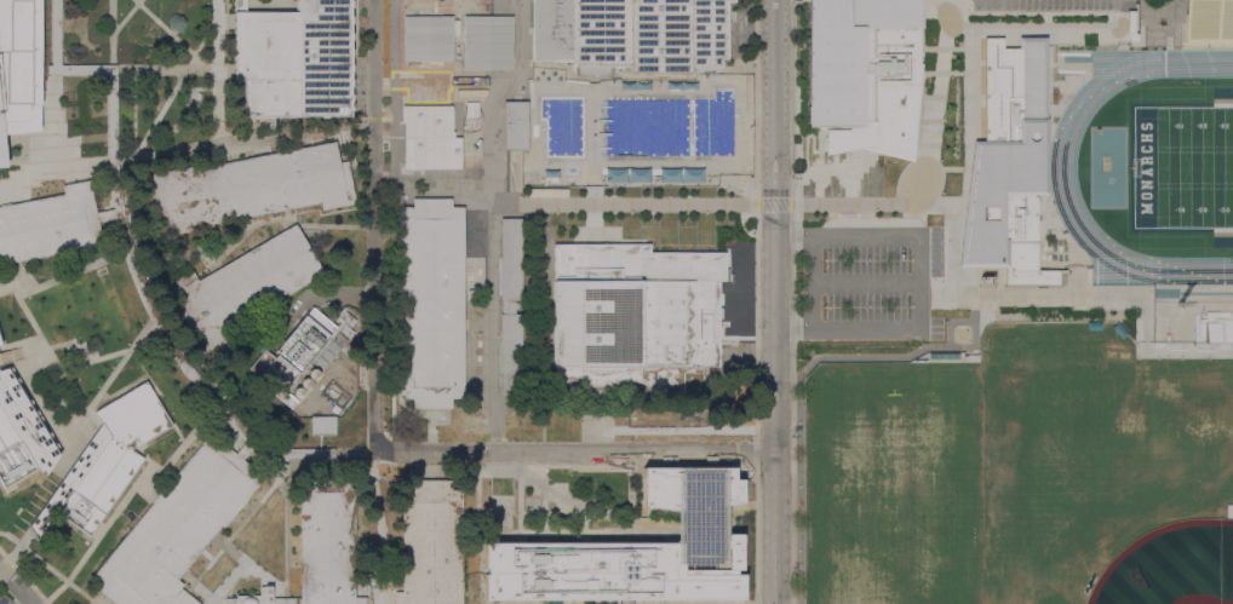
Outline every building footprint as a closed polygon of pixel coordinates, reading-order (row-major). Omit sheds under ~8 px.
[(5,167),(0,168),(0,0),(38,0),(39,131),(2,134),(5,167)] [(51,64),(51,0),(59,0),(59,65),(116,65),(117,123),(117,137),(117,157),(119,180),(124,208),(143,205),(143,208),(144,213),(126,217),(128,235),(133,252),(140,272),(151,299),(165,328),(168,332),(168,334),(185,358),(202,380),(228,408),(270,449),(332,449),(332,481),(327,481),(322,481),(322,458),(269,458),(254,445),(242,459),(240,456),(235,453),(247,439),(210,404),(185,375),(172,357),(159,335),(149,318),(142,301),(134,282),(125,257),(119,236),(115,218),(97,222),(96,217),(94,212),(113,209),(110,191),(108,169),(107,153),(107,74),(46,74),(46,64),(51,64)] [(233,81),(233,0),(349,0),(349,117),(322,117),(273,117),(273,128),(247,128),(247,116),(243,116),(243,81),(233,81)] [(532,61),(532,0),(735,0),(735,6),(728,6),(728,62),(721,62),(721,67),(696,67),(696,74),(689,74),(630,74),(621,74),(621,67),(574,67),(574,61),(532,61)] [(808,127),(808,0),(922,0),(922,28),(919,28),(918,62),(922,63),(913,161),(862,148),(825,155),(822,128),(808,127)] [(1135,34),(1136,34),(1136,42),(1129,42),(1129,38),(1128,38),(1128,11),(1135,11),(1135,34)] [(453,17),(453,61),(403,62),(403,17),(453,17)] [(512,17),(512,70),(464,70),(464,17),(512,17)] [(983,38),(1002,38),(1002,47),(1017,48),(1017,38),(1045,38),(1045,195),(1033,195),(1033,196),(1036,196),(1036,242),(1034,242),(1007,242),(1005,266),(1004,266),(957,266),(962,234),(971,140),(983,140),(983,38)] [(527,150),(505,150),(504,102),(527,102),(527,150)] [(401,105),(452,105),(452,131),(454,131),(454,138),(461,138),(461,169),(403,169),(403,122),(401,122),(401,105)] [(137,178),(195,166),(196,168),(336,142),(339,163),(348,161),(356,203),(322,211),(321,203),(213,224),(213,228),(149,240),(144,213),(143,208),(143,205),(137,178)] [(1,265),(0,265),(0,207),(63,195),(61,185),(90,179),(94,212),(96,217),(97,222),(102,245),(10,263),(10,265),(1,266),(1,265)] [(403,207),(391,207),(391,195),(403,195),(403,207)] [(464,398),(452,398),(452,409),(413,409),(413,399),(401,399),(401,333),(391,333),(391,316),(401,316),(401,208),(413,208),(413,199),(452,199),(452,207),(464,207),(464,398)] [(522,300),(515,300),(515,304),(518,304),(518,309),(516,309),(516,315),(522,315),(522,396),(500,396),(500,315),(503,315),(503,300),(501,300),(500,219),(522,219),(522,300)] [(165,328),(174,322),(171,315),(177,310),(162,287),(190,270),(196,281),(294,224),(322,274),(225,329),(231,340),(202,357),(187,329),(182,333),(179,328),(168,334),(168,332),(165,328)] [(1007,242),(1034,242),(1034,270),(1057,270),(1057,284),(1004,286),(1004,266),(1005,266),(1007,242)] [(719,281),(719,367),(694,367),(694,373),(683,373),(683,395),(615,395),(609,395),(609,399),(580,399),(580,396),(555,395),(556,367),(555,367),(555,245),(638,246),(638,245),(650,245),(650,253),(726,253),(726,269),(729,269),(729,281),(719,281)] [(993,277),(993,284),(996,284),(996,288),(977,288),(977,286),(981,286),(981,278),(993,277)] [(280,353),(277,351),(312,307),(337,328),(285,391),(297,402),(291,409),(274,396),(277,391),(260,378),(280,353)] [(1204,312),(1232,312),(1232,343),(1205,343),(1204,312)] [(2,487),(0,482),(0,370),(7,368),(59,455),(42,478),(35,467),(2,487)] [(99,422),(93,412),(144,381),(170,425),(130,450),(142,459),(88,535),(55,511),(34,540),(25,528),(99,422)] [(336,416),(336,436),(312,436),(311,418),(336,416)] [(179,587),(200,603),(115,603),(96,588),(102,582),(93,575),(210,432),(235,453),(240,456),(242,459),(265,477),(223,528),(220,525),(177,580),(183,585),(179,587)] [(630,598),(630,603),(619,603),(619,599),(574,599),(574,603),(563,603),(563,598),(484,598),(484,574),(486,574),(486,566),(484,566),(484,543),(673,543),(673,535),(673,511),(642,506),(642,467),(733,467),(733,479),(740,479),(740,502),(726,502),(726,513),(726,534),(740,534),(740,569),(733,569),(733,574),(742,574),(742,598),(630,598)] [(460,490),(461,603),(394,603),(394,591),(401,591),(401,490),(412,490),(412,479),(451,479),(451,490),(460,490)] [(366,598),(366,603),(300,603),(300,598),(300,481),(322,481),(327,481),(332,481),(355,481),(355,598),(366,598)] [(300,598),(300,603),(225,603),(225,599),(237,599),(237,597),(260,597),(260,587),(264,587),(264,586),(271,586),(271,593),(271,598),(300,598)]
